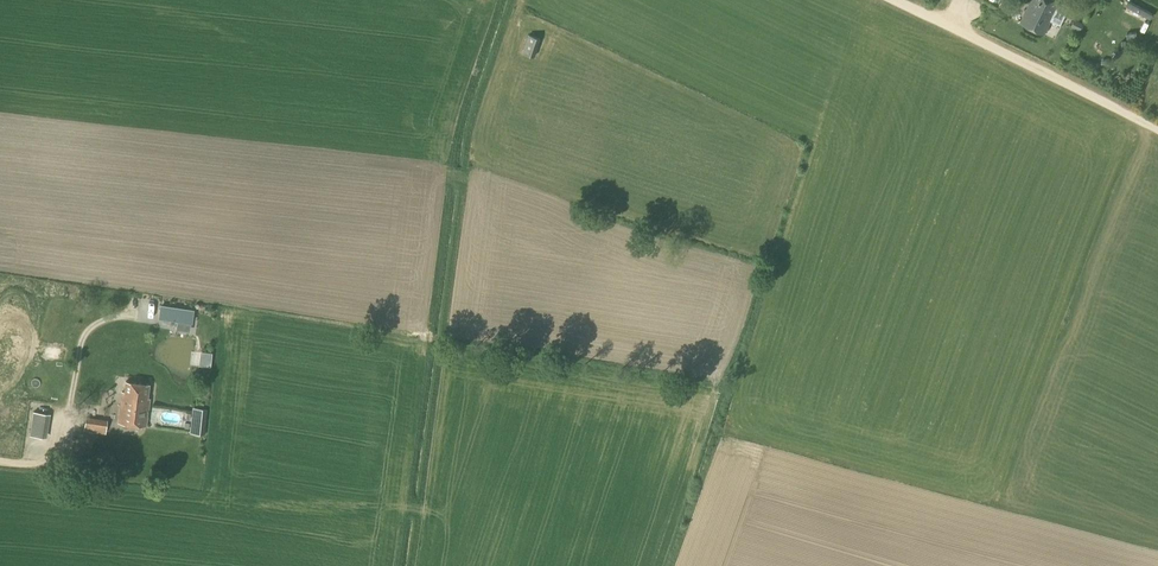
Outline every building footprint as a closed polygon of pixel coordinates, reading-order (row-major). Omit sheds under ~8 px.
[(1053,16),(1060,2),(1056,0),(1030,0),(1029,4),(1038,8),(1037,9),(1053,16)] [(1044,34),(1053,16),(1037,9),(1038,8),(1029,4),(1019,22),(1044,34)] [(1080,30),(1083,23),(1063,14),(1060,21),(1080,30)] [(540,39),(529,35),(525,47),(536,50),(540,39)] [(160,304),(158,317),(178,320),(176,329),(188,331),(190,322),(192,322),(194,310),(160,304)] [(199,354),(198,364),(210,365),(211,356),(199,354)] [(147,397),(149,384),(126,381),(124,392),(121,392),(117,422),(146,426),(150,398),(147,397)] [(204,434),(206,410),(193,409),(191,433),(204,434)] [(46,438),(50,414),(32,412),(29,436),(46,438)] [(84,430),(94,432),(96,418),(86,417),(84,427),(84,430)] [(19,428),(27,429),(28,422),(20,420),(19,428)]
